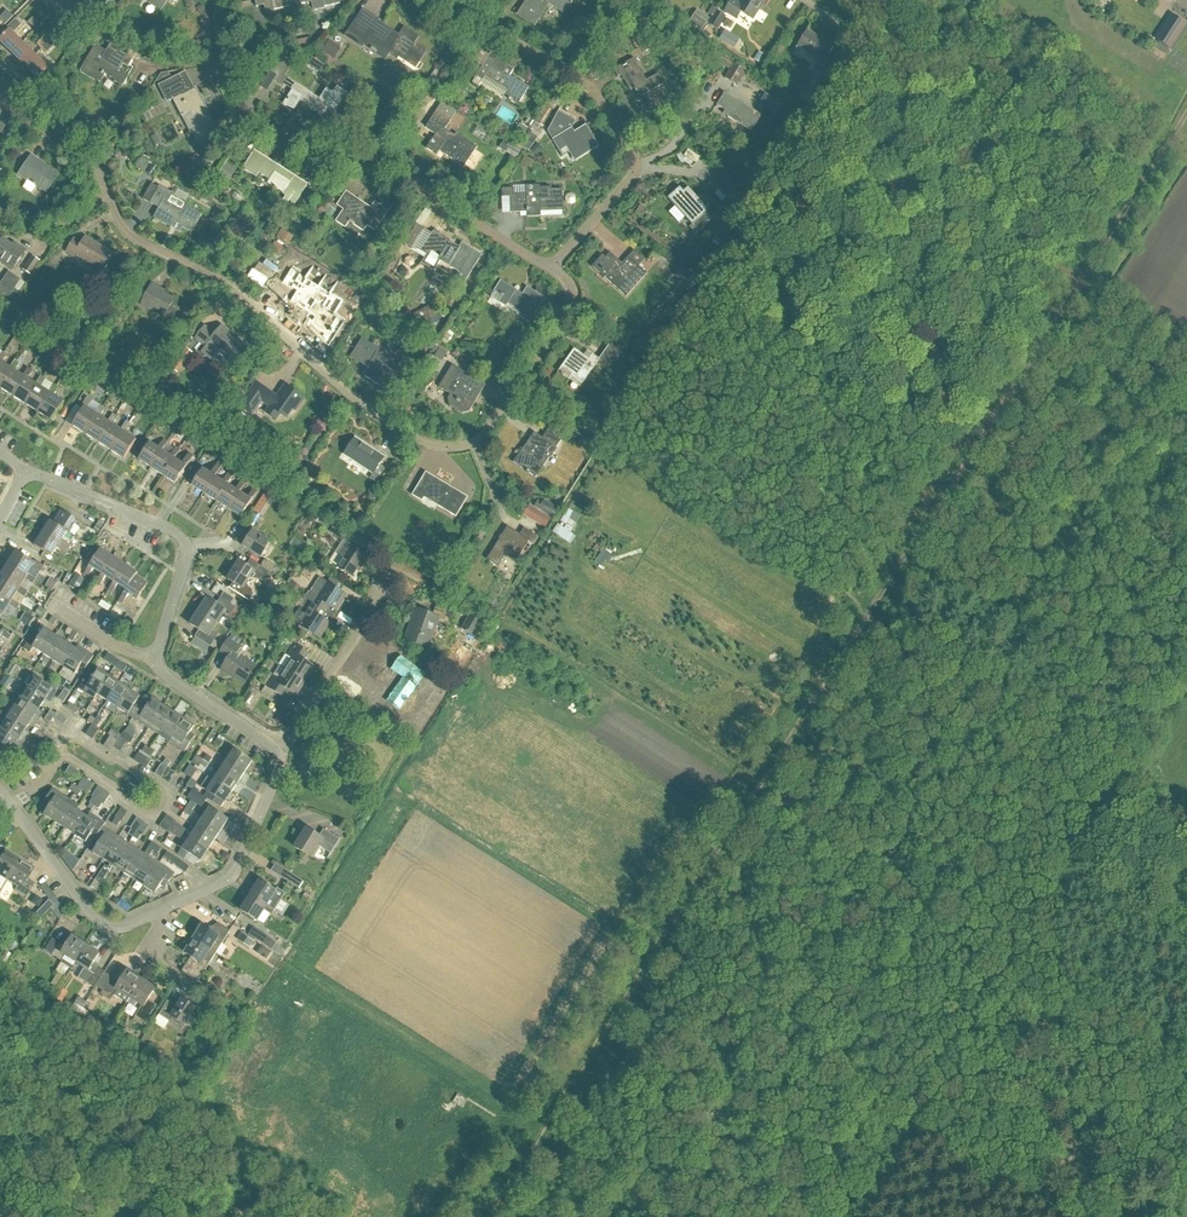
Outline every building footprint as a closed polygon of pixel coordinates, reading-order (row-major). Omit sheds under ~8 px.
[(99,7),(106,12),(113,0),(103,0),(99,7)] [(172,12),(177,4),(180,0),(162,0),(167,3),(164,7),(172,12)] [(302,5),(311,3),(311,4),(312,4),(313,10),(315,11),(325,9),(326,8),(341,5),(343,0),(255,0),(256,8),(264,7),(265,12),(275,10),(292,7),(293,10),(295,11),(302,10),(303,8),(302,5)] [(522,0),(504,0),(497,17),(514,23),(522,0)] [(517,16),(535,27),(549,5),(566,16),(576,0),(527,0),(517,16)] [(765,0),(742,0),(740,3),(736,0),(732,0),(725,12),(737,20),(741,12),(753,19),(765,0)] [(712,6),(707,15),(711,17),(717,9),(712,6)] [(703,31),(710,19),(697,11),(690,24),(703,31)] [(1,25),(4,28),(14,17),(8,12),(0,20),(0,26),(1,25)] [(718,30),(726,18),(716,12),(709,24),(718,30)] [(364,46),(385,60),(389,54),(397,59),(399,57),(416,68),(426,53),(414,45),(419,37),(404,27),(396,38),(378,26),(378,25),(361,13),(345,36),(363,48),(364,46)] [(1186,32),(1186,25),(1174,16),(1157,40),(1161,43),(1157,48),(1166,54),(1170,49),(1173,52),(1186,32)] [(32,17),(27,22),(33,28),(38,23),(32,17)] [(23,43),(14,34),(22,25),(16,20),(6,30),(8,32),(0,41),(0,42),(13,54),(23,43)] [(733,23),(727,20),(724,25),(730,28),(733,23)] [(652,49),(645,36),(651,33),(647,26),(629,36),(636,49),(638,47),(639,50),(631,55),(632,57),(634,56),(635,59),(652,49)] [(704,31),(702,35),(709,39),(712,36),(704,31)] [(822,41),(807,31),(797,46),(820,61),(815,69),(822,73),(831,60),(824,55),(831,44),(823,39),(822,41)] [(41,50),(53,39),(47,32),(35,44),(41,50)] [(731,37),(727,44),(734,49),(739,42),(731,37)] [(53,39),(41,50),(45,54),(57,42),(53,39)] [(329,42),(323,51),(335,58),(342,48),(330,40),(329,42)] [(26,67),(37,56),(23,43),(13,54),(26,67)] [(107,52),(97,46),(81,72),(100,84),(106,75),(115,81),(114,82),(123,88),(129,77),(117,70),(120,64),(129,69),(134,61),(110,46),(107,52)] [(492,52),(476,78),(483,82),(485,78),(507,92),(504,96),(503,98),(518,107),(529,89),(514,80),(513,82),(509,79),(514,71),(496,60),(499,56),(492,52)] [(759,52),(754,60),(760,64),(766,56),(759,52)] [(37,56),(26,67),(39,79),(50,69),(37,56)] [(737,86),(746,70),(724,58),(718,68),(720,69),(717,75),(737,86)] [(443,60),(435,71),(441,76),(449,64),(443,60)] [(647,81),(635,60),(614,71),(619,79),(622,76),(631,92),(635,90),(637,93),(638,92),(641,98),(665,84),(660,74),(647,81)] [(278,61),(270,74),(281,81),(289,68),(278,61)] [(825,74),(812,94),(820,98),(832,78),(825,74)] [(176,104),(176,105),(182,117),(191,112),(199,129),(193,132),(199,144),(220,133),(197,88),(196,88),(191,91),(187,93),(182,85),(178,87),(175,80),(174,78),(172,79),(162,85),(159,86),(164,95),(166,94),(170,102),(174,100),(176,104)] [(459,79),(457,85),(482,96),(485,90),(459,79)] [(320,100),(289,80),(285,85),(293,91),(284,105),(294,111),(300,103),(322,118),(327,111),(334,115),(346,96),(336,89),(332,95),(326,91),(320,100)] [(269,107),(281,96),(273,87),(261,99),(269,107)] [(752,132),(762,116),(725,93),(717,105),(730,114),(728,118),(752,132)] [(784,106),(765,94),(759,104),(778,115),(784,106)] [(476,100),(472,111),(489,118),(493,107),(476,100)] [(166,130),(176,126),(169,110),(159,114),(166,130)] [(455,136),(445,130),(451,121),(436,111),(425,128),(436,135),(427,149),(437,155),(440,151),(464,167),(477,147),(457,133),(455,136)] [(550,129),(547,133),(552,141),(558,152),(571,144),(581,159),(599,148),(586,126),(575,133),(572,129),(575,122),(559,113),(550,128),(550,129)] [(529,118),(525,124),(529,127),(534,120),(529,118)] [(521,125),(515,133),(523,138),(529,130),(521,125)] [(529,133),(520,145),(528,151),(537,139),(529,133)] [(504,142),(500,148),(516,158),(520,152),(504,142)] [(254,151),(243,169),(257,178),(259,173),(271,180),(269,184),(283,193),(287,196),(283,201),(294,208),(304,192),(296,186),(300,180),(254,151)] [(47,193),(59,175),(33,157),(20,175),(27,181),(28,179),(47,193)] [(141,158),(136,166),(143,171),(149,163),(141,158)] [(226,165),(221,173),(230,179),(235,171),(226,165)] [(160,187),(159,189),(152,185),(144,200),(151,204),(159,209),(155,218),(181,232),(183,228),(193,233),(202,215),(184,205),(185,203),(173,197),(174,195),(160,187)] [(502,197),(511,197),(511,213),(520,212),(527,212),(528,217),(541,217),(541,212),(564,211),(563,191),(552,191),(551,191),(551,187),(540,188),(540,186),(526,186),(527,195),(513,195),(513,188),(502,189),(502,197)] [(740,212),(748,205),(744,200),(750,196),(741,186),(728,198),(740,212)] [(692,225),(690,227),(697,235),(699,233),(727,208),(722,203),(709,188),(698,198),(689,187),(684,192),(681,188),(669,199),(674,205),(684,216),(692,225)] [(349,222),(356,228),(364,232),(368,227),(376,232),(394,204),(386,198),(379,209),(374,205),(371,209),(346,192),(337,206),(344,211),(336,223),(345,228),(349,222)] [(330,207),(325,214),(331,218),(335,211),(330,207)] [(286,243),(291,237),(284,233),(280,239),(286,243)] [(440,262),(449,268),(450,267),(460,273),(456,279),(464,284),(482,256),(463,244),(460,248),(450,243),(433,233),(432,234),(422,251),(427,254),(428,254),(440,262)] [(408,237),(403,245),(407,247),(409,248),(413,240),(408,237)] [(115,254),(87,238),(83,244),(75,239),(67,252),(76,257),(77,255),(95,266),(92,271),(102,277),(115,254)] [(3,239),(0,243),(0,265),(2,262),(13,270),(26,251),(20,247),(18,250),(3,239)] [(279,256),(284,249),(275,242),(270,249),(279,256)] [(668,251),(664,258),(671,262),(675,255),(676,255),(668,250),(668,251)] [(627,298),(647,275),(638,267),(629,258),(623,265),(610,254),(606,258),(603,256),(593,268),(627,298)] [(31,276),(41,262),(31,256),(22,270),(31,276)] [(406,256),(402,263),(413,268),(416,261),(406,256)] [(685,284),(692,275),(683,267),(675,276),(685,284)] [(340,299),(290,268),(281,281),(295,290),(289,299),(307,310),(313,300),(332,312),(340,299)] [(14,276),(2,294),(8,298),(20,280),(14,276)] [(501,282),(494,292),(502,297),(499,303),(506,308),(508,304),(520,312),(517,315),(530,323),(545,299),(536,293),(528,288),(523,295),(501,282)] [(177,311),(171,308),(174,301),(158,292),(159,289),(153,285),(141,305),(153,312),(154,310),(163,315),(162,316),(171,322),(177,311)] [(420,311),(425,321),(435,316),(430,306),(420,311)] [(14,337),(19,330),(9,323),(4,330),(14,337)] [(241,345),(226,333),(228,331),(222,326),(215,334),(204,326),(194,338),(205,347),(201,353),(213,361),(218,354),(226,360),(227,359),(235,366),(242,356),(236,351),(241,345)] [(40,328),(37,333),(47,339),(50,335),(40,328)] [(517,335),(511,333),(508,343),(509,343),(508,346),(515,348),(513,353),(520,355),(521,349),(522,349),(525,337),(517,335)] [(426,339),(423,344),(431,349),(434,344),(426,339)] [(376,354),(371,351),(374,347),(362,340),(352,358),(363,365),(363,364),(368,367),(363,376),(386,390),(394,376),(404,382),(414,365),(404,358),(399,367),(376,354)] [(575,350),(559,372),(570,380),(572,376),(583,384),(597,365),(596,364),(598,361),(611,369),(622,354),(608,344),(598,359),(593,355),(589,360),(584,356),(575,350)] [(548,347),(545,358),(559,363),(563,352),(548,347)] [(179,374),(194,354),(187,349),(172,369),(179,374)] [(446,363),(451,356),(440,350),(436,357),(446,363)] [(11,369),(3,364),(8,356),(3,352),(0,357),(0,362),(0,388),(1,389),(13,370),(11,369)] [(68,370),(72,364),(65,360),(62,366),(68,370)] [(26,378),(24,377),(16,372),(21,364),(16,361),(11,369),(13,370),(1,389),(14,397),(26,378)] [(452,365),(439,388),(451,395),(448,399),(450,407),(462,414),(470,413),(482,391),(472,385),(475,379),(452,365)] [(39,386),(37,385),(28,380),(33,372),(29,369),(24,377),(26,378),(14,397),(27,405),(39,386)] [(68,381),(72,375),(67,372),(63,378),(68,381)] [(52,395),(49,393),(41,388),(46,380),(41,377),(37,385),(39,386),(27,405),(40,413),(52,395)] [(283,402),(271,393),(258,384),(242,405),(253,413),(261,401),(270,407),(267,413),(276,420),(280,414),(286,418),(292,410),(295,412),(300,405),(297,403),(301,397),(291,390),(283,402)] [(52,395),(40,413),(53,422),(65,403),(54,396),(59,388),(54,385),(49,393),(52,395)] [(124,403),(127,398),(119,393),(116,398),(124,403)] [(84,433),(96,414),(88,409),(93,401),(88,398),(82,406),(78,404),(71,416),(66,422),(84,433)] [(68,414),(73,406),(68,404),(64,411),(68,414)] [(96,414),(84,433),(96,441),(108,422),(100,417),(106,409),(101,406),(96,414)] [(108,422),(96,441),(109,449),(121,430),(113,425),(118,417),(113,414),(108,422)] [(121,430),(109,449),(125,459),(137,440),(126,433),(131,425),(126,422),(121,430)] [(175,432),(178,426),(171,422),(168,428),(175,432)] [(179,427),(175,432),(184,438),(188,432),(179,427)] [(562,441),(548,432),(544,438),(535,432),(515,462),(537,477),(550,458),(547,456),(554,445),(558,448),(562,441)] [(379,486),(388,471),(380,466),(386,458),(356,437),(344,456),(373,475),(370,480),(379,486)] [(151,468),(163,450),(168,442),(164,439),(159,448),(150,442),(139,460),(151,468)] [(171,456),(163,450),(151,468),(164,476),(175,458),(181,450),(176,447),(171,456)] [(175,458),(164,476),(176,484),(194,456),(189,453),(183,463),(175,458)] [(205,494),(223,467),(218,464),(212,474),(203,469),(192,486),(205,494)] [(244,464),(235,477),(241,481),(246,484),(254,470),(244,464)] [(217,502),(228,485),(235,474),(230,472),(224,482),(216,477),(223,467),(205,494),(217,502)] [(457,517),(469,498),(427,473),(415,492),(457,517)] [(217,502),(229,510),(240,493),(246,484),(241,481),(236,490),(228,485),(217,502)] [(240,493),(229,510),(242,518),(258,492),(254,489),(248,498),(240,493)] [(262,516),(270,503),(262,499),(254,512),(262,516)] [(560,510),(546,501),(542,507),(537,504),(535,507),(554,520),(560,510)] [(523,514),(529,517),(546,528),(551,519),(529,505),(523,514)] [(54,523),(67,531),(70,533),(76,525),(85,530),(88,527),(61,510),(54,523)] [(571,533),(581,518),(569,510),(561,521),(567,525),(565,529),(571,533)] [(328,529),(333,521),(323,514),(317,523),(328,529)] [(67,531),(54,523),(51,521),(43,533),(69,549),(72,544),(63,539),(67,531)] [(99,521),(94,530),(98,533),(100,529),(101,529),(104,524),(99,521)] [(268,521),(258,530),(263,535),(272,526),(268,521)] [(345,541),(350,534),(335,524),(329,533),(342,541),(343,539),(345,541)] [(569,544),(574,536),(558,525),(553,532),(569,544)] [(519,534),(507,526),(501,535),(498,538),(499,539),(486,559),(497,566),(505,554),(516,560),(528,540),(533,544),(538,536),(524,527),(519,534)] [(262,559),(272,543),(253,531),(243,547),(262,559)] [(66,553),(69,549),(43,533),(35,546),(52,556),(57,548),(66,553)] [(353,577),(367,555),(343,540),(329,562),(353,577)] [(317,559),(326,545),(320,541),(307,563),(316,569),(321,562),(317,559)] [(102,574),(113,557),(101,549),(84,575),(88,578),(94,569),(102,574)] [(27,576),(29,574),(34,566),(42,571),(45,566),(36,561),(35,563),(16,551),(8,564),(27,576)] [(115,582),(126,565),(113,557),(102,574),(97,583),(101,585),(106,576),(115,582)] [(265,560),(261,566),(274,575),(278,568),(265,560)] [(239,561),(227,579),(233,583),(228,589),(248,602),(254,591),(245,586),(250,578),(253,579),(258,579),(265,583),(270,581),(274,575),(261,566),(256,573),(247,566),(239,561)] [(37,579),(29,574),(27,576),(8,564),(0,577),(19,589),(21,587),(26,579),(34,584),(37,579)] [(127,590),(136,576),(138,573),(126,565),(115,582),(109,591),(113,593),(119,584),(127,590)] [(78,591),(85,579),(77,574),(70,587),(78,591)] [(136,576),(127,590),(119,601),(123,604),(129,595),(138,601),(149,584),(136,576)] [(21,587),(19,589),(0,577),(0,595),(11,602),(13,600),(18,592),(26,597),(29,592),(21,587)] [(305,598),(328,613),(331,608),(337,611),(346,596),(318,579),(309,593),(308,592),(305,598)] [(285,586),(291,590),(295,584),(289,580),(285,586)] [(294,592),(291,590),(285,586),(281,593),(290,598),(294,592)] [(328,613),(305,598),(304,599),(296,594),(292,600),(301,606),(291,621),(320,638),(329,624),(323,620),(328,613)] [(13,600),(11,602),(0,595),(0,614),(2,615),(9,604),(18,610),(21,605),(13,600)] [(208,598),(199,611),(218,623),(226,611),(236,617),(240,610),(221,598),(217,604),(208,598)] [(447,625),(451,613),(436,607),(433,616),(416,609),(408,628),(412,630),(408,641),(427,649),(436,627),(443,630),(446,624),(447,625)] [(41,618),(45,611),(40,608),(36,615),(41,618)] [(199,611),(191,625),(200,631),(196,637),(211,646),(219,635),(213,631),(218,623),(199,611)] [(26,613),(21,621),(30,626),(34,619),(26,613)] [(474,637),(484,620),(471,613),(462,630),(474,637)] [(54,626),(58,621),(53,617),(50,623),(54,626)] [(44,655),(56,636),(45,629),(41,635),(35,631),(24,649),(30,653),(34,648),(44,655)] [(1,635),(9,640),(12,635),(3,630),(2,632),(0,631),(0,637),(1,635)] [(292,645),(297,637),(290,632),(285,641),(292,645)] [(241,646),(243,642),(232,635),(230,639),(241,646)] [(54,661),(66,642),(56,636),(44,655),(54,661)] [(244,683),(255,665),(239,655),(242,650),(240,649),(241,648),(228,639),(219,654),(227,659),(221,670),(228,674),(229,673),(244,683)] [(64,668),(76,649),(66,642),(54,661),(64,668)] [(286,669),(306,681),(315,668),(304,661),(309,653),(296,645),(289,656),(292,658),(286,669)] [(76,649),(64,668),(75,675),(80,667),(85,671),(94,656),(78,646),(76,649)] [(108,653),(104,660),(115,667),(119,660),(108,653)] [(400,710),(425,675),(400,657),(392,670),(403,678),(387,701),(400,710)] [(115,668),(123,673),(128,666),(119,662),(115,668)] [(15,678),(20,668),(13,664),(7,674),(15,678)] [(203,674),(223,693),(230,686),(210,667),(203,674)] [(258,682),(264,672),(258,669),(252,679),(258,682)] [(297,696),(306,681),(286,669),(279,679),(275,676),(268,688),(286,699),(291,692),(297,696)] [(94,699),(97,695),(109,676),(99,670),(94,677),(88,673),(78,689),(94,699)] [(382,709),(395,680),(380,673),(367,702),(382,709)] [(10,683),(12,678),(6,675),(4,680),(10,683)] [(97,695),(107,701),(119,683),(109,676),(97,695)] [(46,700),(45,701),(50,704),(50,702),(57,692),(56,691),(59,686),(49,679),(46,685),(34,677),(28,688),(46,700)] [(117,708),(129,689),(119,683),(107,701),(117,708)] [(274,701),(278,695),(266,687),(261,693),(274,701)] [(40,710),(45,701),(46,700),(28,688),(21,698),(40,710)] [(244,688),(236,697),(250,709),(258,700),(244,688)] [(133,718),(141,706),(136,703),(140,697),(129,689),(117,708),(133,718)] [(64,703),(70,693),(65,690),(59,699),(64,703)] [(36,716),(40,710),(21,698),(15,708),(37,723),(40,719),(36,716)] [(149,728),(163,706),(153,699),(146,709),(141,706),(133,718),(149,728)] [(76,714),(80,709),(71,702),(67,708),(76,714)] [(149,728),(159,735),(174,712),(163,706),(149,728)] [(34,727),(37,723),(15,708),(8,718),(27,730),(30,725),(34,727)] [(174,712),(159,735),(169,741),(184,719),(174,712)] [(49,723),(53,718),(48,715),(45,720),(49,723)] [(27,731),(27,730),(8,718),(2,728),(24,743),(31,733),(27,731)] [(184,752),(195,736),(190,733),(195,726),(184,719),(169,741),(169,742),(184,752)] [(24,743),(2,728),(0,731),(0,742),(14,751),(17,746),(21,748),(24,743)] [(40,739),(43,735),(38,731),(39,730),(35,728),(32,733),(35,735),(40,739)] [(109,735),(118,741),(122,736),(112,730),(109,735)] [(95,744),(98,735),(88,732),(84,741),(95,744)] [(121,737),(131,744),(135,739),(125,732),(121,737)] [(37,744),(40,739),(35,735),(32,740),(37,744)] [(220,747),(223,743),(218,739),(215,744),(220,747)] [(227,761),(245,772),(252,762),(234,750),(227,761)] [(25,752),(19,761),(24,764),(30,755),(25,752)] [(203,760),(210,764),(213,759),(207,755),(206,756),(203,754),(201,758),(203,760)] [(196,755),(192,763),(199,767),(201,764),(203,760),(201,758),(196,755)] [(167,767),(171,762),(166,759),(163,764),(167,767)] [(239,782),(245,772),(227,761),(221,771),(239,782)] [(67,772),(77,779),(81,773),(70,766),(67,772)] [(232,792),(239,782),(221,771),(214,780),(232,792)] [(187,785),(193,790),(197,783),(191,779),(187,785)] [(214,780),(211,786),(205,782),(201,788),(207,791),(208,792),(209,793),(218,798),(225,803),(232,792),(214,780)] [(78,787),(74,792),(79,795),(83,790),(78,787)] [(55,822),(70,799),(53,788),(43,804),(49,808),(44,815),(55,822)] [(193,789),(187,799),(194,803),(200,794),(194,790),(193,789)] [(208,792),(204,797),(222,808),(225,803),(218,798),(209,793),(208,792)] [(93,806),(97,801),(92,798),(89,803),(91,804),(93,806)] [(65,828),(77,810),(80,806),(70,799),(55,822),(65,828)] [(98,809),(102,804),(97,801),(93,806),(94,807),(98,809)] [(190,802),(186,808),(192,811),(196,805),(190,802)] [(192,811),(186,808),(183,812),(191,817),(194,813),(192,811)] [(203,819),(222,831),(229,820),(210,808),(203,819)] [(75,835),(87,817),(77,810),(65,828),(75,835)] [(95,838),(103,826),(105,823),(89,813),(87,817),(75,835),(86,842),(90,835),(95,838)] [(116,827),(119,822),(115,818),(111,824),(116,827)] [(215,841),(222,831),(203,819),(197,829),(215,841)] [(215,841),(197,829),(191,825),(188,830),(182,827),(177,824),(174,828),(179,832),(190,839),(208,851),(215,841)] [(104,860),(119,837),(103,826),(95,838),(100,842),(93,853),(104,860)] [(202,861),(208,851),(190,839),(179,832),(174,828),(171,833),(183,840),(179,846),(181,848),(176,854),(188,862),(192,855),(202,861)] [(320,837),(307,829),(295,848),(311,858),(319,846),(331,854),(340,840),(324,830),(320,837)] [(113,866),(129,843),(119,837),(104,860),(108,863),(105,865),(95,880),(101,884),(111,869),(110,869),(113,866)] [(171,850),(174,844),(167,840),(164,846),(171,850)] [(124,873),(139,850),(129,843),(113,866),(124,873)] [(153,850),(156,846),(151,843),(144,853),(139,850),(124,873),(134,880),(146,861),(153,851),(153,850)] [(156,846),(153,850),(153,851),(159,855),(162,850),(156,846)] [(19,859),(4,850),(0,857),(0,876),(6,880),(19,859)] [(163,858),(174,865),(178,859),(167,852),(163,858)] [(73,854),(67,863),(73,871),(80,859),(73,854)] [(19,859),(6,880),(17,886),(14,890),(26,897),(34,883),(27,879),(33,867),(19,859)] [(134,880),(144,886),(156,868),(146,861),(134,880)] [(254,863),(249,871),(259,878),(265,870),(254,863)] [(156,868),(144,886),(155,894),(161,886),(166,889),(175,875),(161,865),(158,869),(156,868)] [(284,880),(302,890),(305,884),(302,882),(303,881),(288,872),(284,880)] [(251,895),(274,910),(284,893),(278,889),(276,891),(260,881),(251,895)] [(51,904),(55,900),(43,884),(38,887),(51,904)] [(273,910),(273,911),(274,910),(251,895),(241,910),(258,921),(264,911),(270,915),(273,910)] [(47,900),(34,913),(39,919),(52,906),(47,900)] [(202,926),(194,939),(217,954),(231,931),(219,924),(213,933),(202,926)] [(237,940),(248,947),(253,939),(234,927),(231,931),(239,936),(237,940)] [(272,949),(276,942),(252,927),(248,935),(272,949)] [(75,962),(86,945),(72,936),(66,947),(58,942),(51,954),(62,961),(61,962),(71,968),(75,961),(75,962)] [(202,976),(217,954),(194,939),(185,953),(190,956),(181,971),(197,981),(201,975),(202,976)] [(286,950),(276,943),(272,949),(282,956),(286,950)] [(94,978),(99,968),(93,964),(100,953),(86,945),(75,962),(85,968),(79,978),(88,984),(93,977),(94,978)] [(94,978),(93,977),(88,984),(94,987),(95,985),(104,972),(104,971),(99,968),(94,978)] [(140,981),(141,980),(140,979),(141,978),(134,974),(134,975),(127,971),(120,982),(112,977),(103,990),(101,994),(111,1001),(115,996),(127,1003),(130,998),(140,981)] [(58,987),(64,976),(59,972),(52,983),(58,987)] [(95,985),(103,990),(112,977),(104,972),(95,985)] [(143,981),(141,980),(140,981),(130,998),(127,1003),(134,1007),(137,1002),(142,1006),(136,1016),(146,1023),(157,1006),(149,1001),(156,989),(150,985),(151,984),(144,980),(143,981)] [(60,987),(54,996),(62,1002),(68,992),(60,987)] [(182,1029),(184,1025),(185,1026),(186,1024),(190,1027),(195,1019),(191,1017),(196,1008),(183,1000),(177,1008),(168,1002),(160,1015),(163,1017),(166,1019),(169,1021),(169,1023),(180,1029),(182,1029)] [(75,1002),(72,1008),(78,1012),(82,1006),(75,1002)] [(82,1006),(78,1012),(85,1016),(89,1011),(82,1006)] [(134,1047),(137,1041),(129,1036),(125,1042),(134,1047)]
